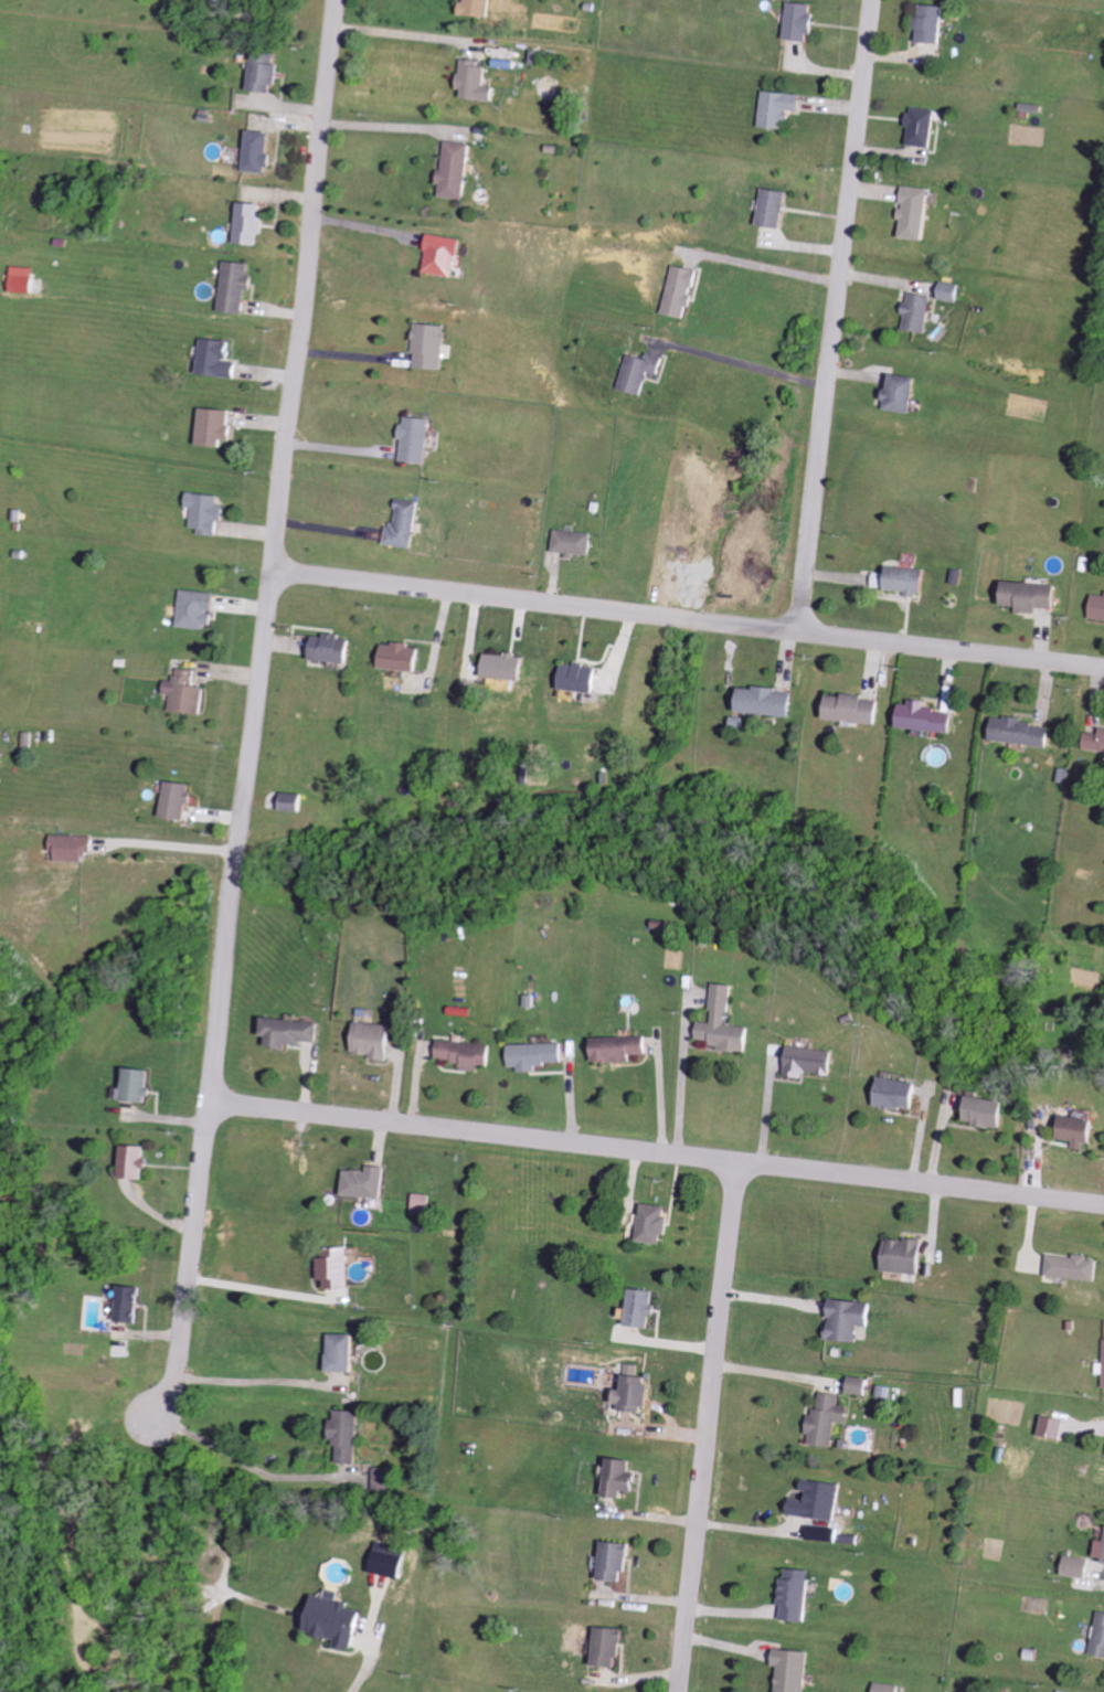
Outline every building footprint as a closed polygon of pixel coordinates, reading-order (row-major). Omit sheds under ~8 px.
[(497,0),(471,0),(470,2),(466,2),(465,16),(496,18),(497,0)] [(821,6),(794,3),(789,39),(816,43),(821,6)] [(949,44),(951,7),(927,6),(926,44),(949,44)] [(284,54),(257,53),(255,92),(282,93),(284,54)] [(464,99),(497,101),(498,87),(488,87),(489,67),(477,67),(477,60),(465,59),(464,99)] [(808,95),(768,91),(764,127),(794,130),(796,112),(806,113),(808,95)] [(941,145),(942,110),(914,109),(914,144),(941,145)] [(276,174),(277,155),(275,155),(276,133),(252,132),(250,173),(276,174)] [(474,145),(449,141),(441,196),(466,200),(474,145)] [(909,237),(935,238),(937,187),(910,186),(910,208),(907,208),(907,220),(910,220),(909,237)] [(788,228),(793,191),(767,187),(761,223),(788,228)] [(263,247),(264,235),(267,235),(270,206),(246,203),(241,244),(263,247)] [(427,272),(457,276),(462,238),(431,234),(427,272)] [(225,311),(252,313),(255,276),(254,275),(255,262),(229,260),(225,311)] [(694,318),(701,268),(675,265),(668,314),(694,318)] [(15,292),(37,294),(40,277),(17,274),(15,292)] [(966,286),(947,280),(942,297),(960,303),(966,286)] [(931,332),(936,295),(913,292),(908,329),(931,332)] [(444,369),(446,324),(417,323),(415,368),(444,369)] [(202,374),(241,377),(242,361),(234,360),(235,340),(205,338),(202,374)] [(634,353),(623,388),(648,396),(655,372),(665,375),(671,358),(653,352),(651,358),(634,353)] [(915,413),(922,377),(898,372),(890,408),(915,413)] [(203,445),(228,445),(228,439),(235,440),(236,409),(204,408),(203,445)] [(427,462),(429,418),(405,417),(403,461),(427,462)] [(191,508),(195,508),(194,532),(225,533),(226,505),(223,504),(224,494),(192,493),(191,508)] [(420,502),(396,498),(389,544),(413,548),(420,502)] [(597,532),(556,530),(555,554),(596,555),(597,532)] [(931,568),(894,567),(893,592),(930,593),(931,568)] [(1059,608),(1060,585),(1008,582),(1007,605),(1023,606),(1022,611),(1043,613),(1043,608),(1059,608)] [(213,630),(215,612),(217,612),(219,593),(184,589),(180,626),(213,630)] [(1093,619),(1103,620),(1103,595),(1095,594),(1093,619)] [(355,662),(356,640),(344,639),(344,635),(316,634),(314,660),(355,662)] [(426,648),(415,648),(415,643),(385,642),(384,668),(425,670),(426,648)] [(491,654),(490,678),(530,679),(530,655),(491,654)] [(604,693),(607,668),(569,664),(566,688),(604,693)] [(208,713),(210,686),(198,685),(200,669),(180,668),(179,680),(169,679),(168,694),(176,694),(174,711),(208,713)] [(749,687),(748,713),(797,715),(798,693),(782,692),(782,688),(749,687)] [(835,693),(831,718),(882,725),(885,700),(835,693)] [(907,704),(905,728),(956,733),(958,714),(942,713),(942,707),(932,707),(932,701),(917,700),(916,705),(907,704)] [(1053,747),(1056,724),(998,717),(995,740),(1053,747)] [(1103,728),(1103,733),(1088,733),(1087,749),(1103,750),(1103,728)] [(166,816),(193,820),(199,785),(171,781),(166,816)] [(91,862),(91,852),(99,852),(99,836),(56,835),(55,852),(62,852),(61,861),(91,862)] [(737,985),(717,983),(715,1012),(718,1012),(717,1023),(702,1021),(700,1039),(716,1041),(716,1049),(753,1052),(755,1027),(734,1025),(737,985)] [(293,1044),(307,1045),(307,1041),(322,1042),(324,1023),(271,1018),(269,1036),(275,1037),(274,1048),(293,1049),(293,1044)] [(392,1059),(398,1026),(363,1020),(357,1054),(392,1059)] [(636,1054),(651,1054),(651,1036),(596,1038),(597,1063),(636,1061),(636,1054)] [(495,1065),(496,1043),(443,1040),(442,1061),(468,1062),(467,1070),(485,1071),(486,1064),(495,1065)] [(565,1064),(564,1043),(511,1045),(512,1068),(522,1067),(523,1072),(541,1071),(541,1064),(565,1064)] [(789,1075),(807,1078),(808,1071),(838,1076),(842,1053),(795,1044),(789,1075)] [(130,1100),(155,1102),(157,1070),(133,1068),(130,1100)] [(928,1085),(886,1075),(879,1103),(921,1113),(928,1085)] [(971,1122),(1010,1130),(1015,1102),(976,1095),(971,1122)] [(1067,1139),(1081,1142),(1080,1149),(1097,1152),(1102,1120),(1071,1115),(1067,1139)] [(150,1146),(127,1145),(126,1178),(149,1179),(149,1169),(153,1169),(154,1156),(149,1156),(150,1146)] [(351,1170),(351,1197),(391,1197),(392,1166),(375,1166),(375,1171),(351,1170)] [(671,1244),(673,1206),(646,1205),(645,1243),(671,1244)] [(924,1275),(928,1242),(892,1238),(889,1271),(924,1275)] [(333,1289),(355,1288),(353,1248),(339,1249),(340,1258),(325,1258),(326,1281),(333,1280),(333,1289)] [(1050,1275),(1100,1284),(1103,1261),(1054,1252),(1050,1275)] [(142,1323),(147,1289),(124,1285),(123,1294),(117,1293),(113,1318),(142,1323)] [(660,1291),(637,1289),(635,1327),(657,1328),(658,1317),(663,1317),(663,1306),(660,1305),(660,1291)] [(861,1342),(862,1325),(876,1327),(878,1303),(836,1300),(832,1340),(861,1342)] [(358,1335),(334,1334),(333,1372),(357,1373),(358,1335)] [(651,1413),(657,1378),(641,1376),(642,1366),(632,1364),(628,1390),(625,1390),(622,1408),(651,1413)] [(876,1380),(856,1377),(854,1393),(873,1396),(876,1380)] [(845,1395),(826,1393),(824,1410),(816,1409),(812,1445),(838,1448),(840,1422),(852,1424),(854,1407),(844,1406),(845,1395)] [(339,1463),(363,1464),(364,1411),(340,1411),(339,1463)] [(1044,1436),(1066,1440),(1070,1420),(1048,1416),(1044,1436)] [(611,1496),(630,1499),(631,1490),(642,1492),(645,1474),(638,1473),(639,1461),(617,1458),(611,1496)] [(840,1521),(845,1485),(809,1480),(807,1498),(798,1496),(795,1514),(840,1521)] [(633,1582),(634,1543),(609,1542),(608,1581),(633,1582)] [(413,1549),(382,1543),(375,1572),(406,1579),(413,1549)] [(1091,1579),(1094,1560),(1069,1555),(1065,1574),(1091,1579)] [(812,1621),(814,1570),(792,1569),(791,1579),(785,1578),(784,1606),(788,1607),(787,1621),(812,1621)] [(311,1632),(343,1640),(341,1647),(359,1651),(368,1612),(355,1609),(356,1603),(343,1600),(345,1592),(333,1589),(331,1598),(319,1595),(311,1632)] [(1102,1611),(1100,1627),(1093,1625),(1091,1637),(1097,1639),(1094,1655),(1103,1657),(1103,1611),(1102,1611)] [(601,1666),(627,1667),(629,1629),(603,1628),(601,1666)] [(815,1653),(780,1648),(778,1665),(786,1666),(782,1691),(809,1691),(815,1653)] [(879,1684),(879,1691),(903,1691),(903,1685),(879,1684)]
